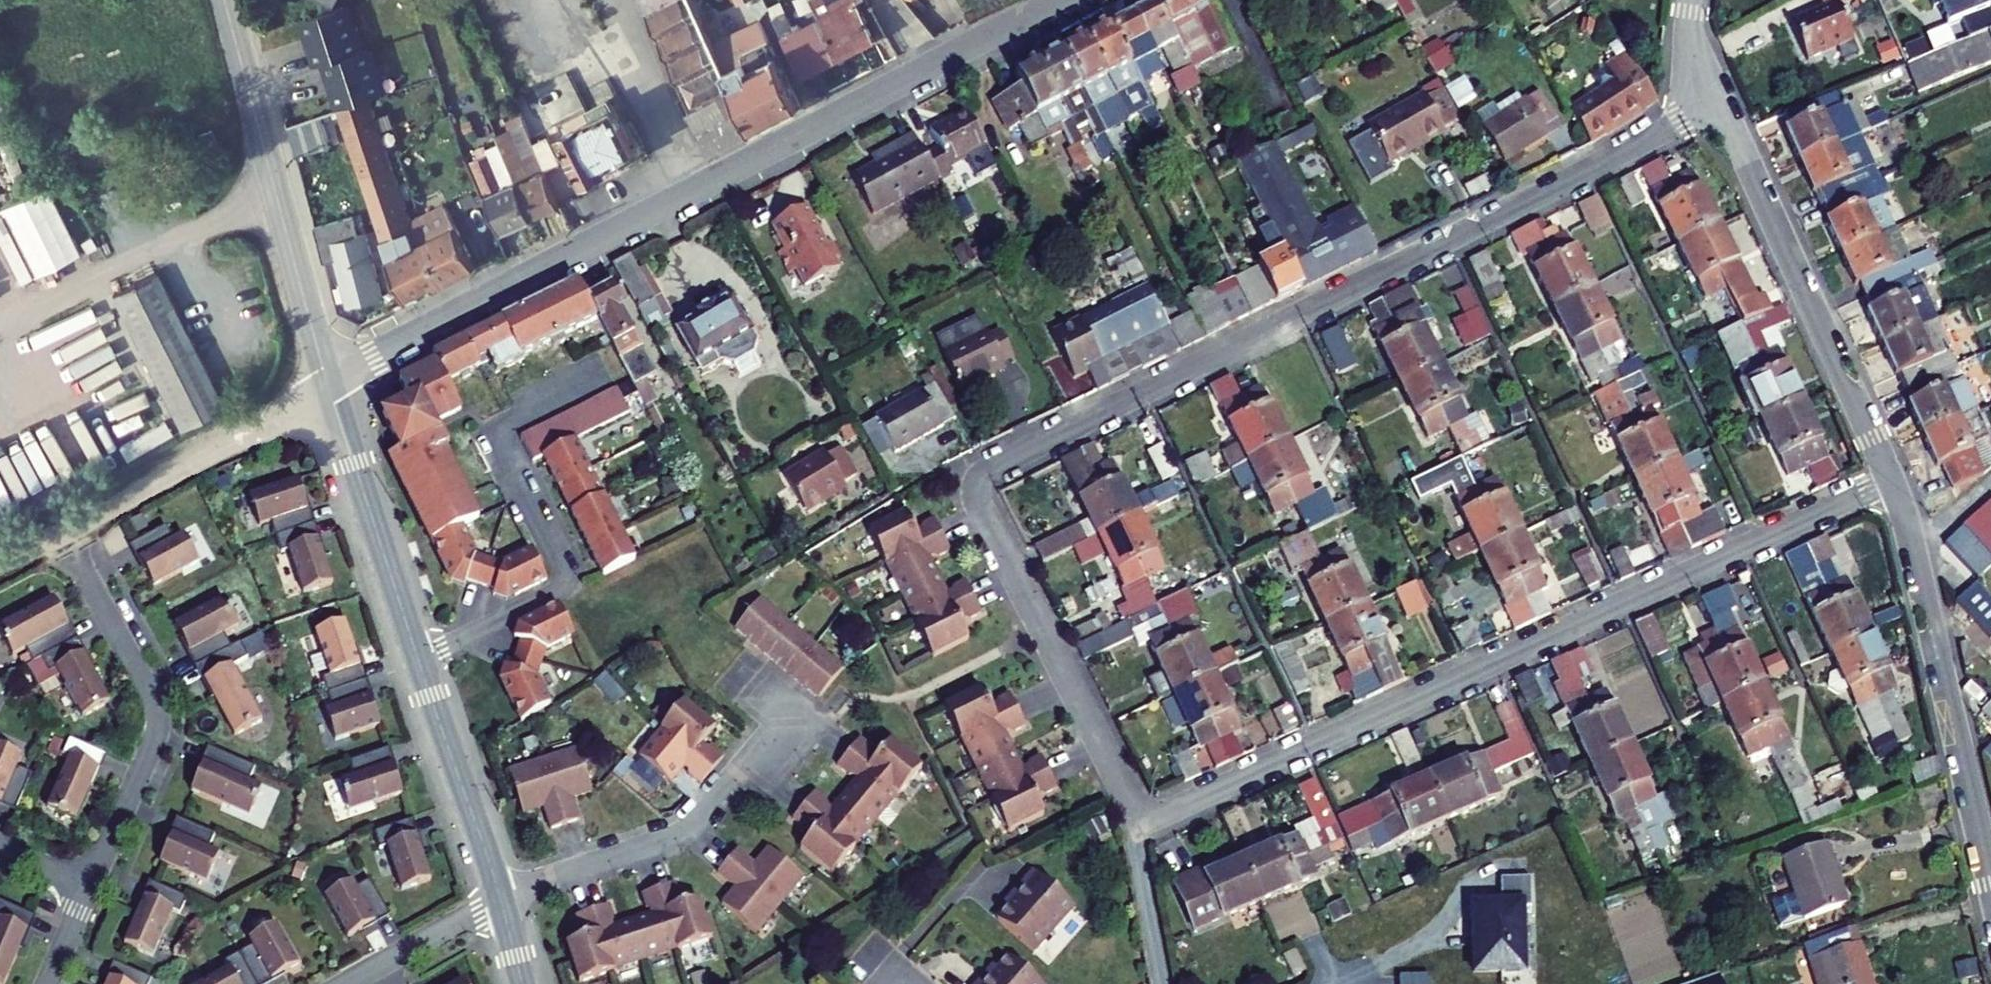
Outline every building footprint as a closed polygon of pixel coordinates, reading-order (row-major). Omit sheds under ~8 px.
[(753,131),(714,46),(707,30),(703,23),(693,0),(641,0),(710,153),(753,131)] [(770,11),(803,77),(840,59),(810,2),(809,0),(794,0),(770,11)] [(810,2),(840,59),(875,42),(854,2),(859,0),(814,0),(810,2)] [(1237,48),(1212,0),(1163,0),(1157,3),(1192,71),(1237,48)] [(1338,7),(1343,17),(1356,10),(1351,0),(1338,7)] [(1397,8),(1393,0),(1372,0),(1380,17),(1397,8)] [(1414,12),(1407,0),(1393,0),(1397,8),(1402,17),(1414,12)] [(1823,8),(1791,21),(1807,58),(1852,39),(1838,4),(1849,0),(1821,0),(1823,8)] [(1154,53),(1163,49),(1177,78),(1173,80),(1190,113),(1208,104),(1192,71),(1157,3),(1135,14),(1154,53)] [(1146,99),(1153,96),(1136,65),(1155,55),(1154,53),(1135,14),(1110,27),(1146,99)] [(711,20),(703,23),(707,30),(714,27),(711,20)] [(1151,134),(1160,129),(1146,99),(1110,27),(1085,40),(1127,123),(1141,116),(1151,134)] [(1986,35),(1907,66),(1919,93),(1990,66),(1990,45),(1986,35)] [(1106,135),(1127,124),(1127,123),(1085,40),(1062,52),(1106,135)] [(1441,52),(1443,50),(1437,40),(1420,50),(1427,61),(1441,52)] [(728,42),(714,46),(753,131),(800,106),(768,41),(746,52),(742,58),(744,63),(730,68),(727,61),(734,59),(735,54),(728,42)] [(1102,136),(1106,135),(1062,52),(1037,65),(1078,147),(1092,140),(1103,163),(1113,158),(1102,136)] [(1434,74),(1450,65),(1441,52),(1427,61),(1434,74)] [(1590,144),(1654,103),(1627,59),(1607,71),(1617,87),(1573,116),(1590,144)] [(1071,150),(1077,165),(1085,161),(1078,147),(1037,65),(1013,78),(1020,90),(992,104),(1007,132),(1017,125),(1029,149),(1048,140),(1045,134),(1059,128),(1071,150)] [(1450,87),(1460,107),(1473,100),(1463,80),(1450,87)] [(1388,165),(1444,133),(1441,129),(1460,120),(1443,90),(1424,100),(1422,96),(1367,127),(1370,132),(1346,145),(1369,186),(1393,173),(1388,165)] [(1847,106),(1840,92),(1784,115),(1790,130),(1786,132),(1800,163),(1858,136),(1887,123),(1882,113),(1864,120),(1856,103),(1847,106)] [(1504,162),(1559,128),(1537,95),(1521,105),(1516,96),(1493,110),(1498,119),(1482,128),(1504,162)] [(369,100),(338,109),(375,219),(404,209),(369,100)] [(590,120),(559,136),(583,183),(608,172),(605,167),(613,163),(634,152),(608,100),(586,111),(590,120)] [(432,121),(449,116),(447,110),(431,115),(432,121)] [(953,174),(949,168),(984,149),(965,113),(942,125),(945,130),(931,136),(938,150),(924,156),(938,181),(953,174)] [(498,138),(501,145),(516,182),(532,218),(540,215),(560,206),(545,170),(534,143),(523,117),(508,123),(512,132),(498,138)] [(319,118),(290,128),(294,143),(324,134),(319,118)] [(924,156),(913,136),(884,151),(869,159),(873,166),(851,178),(871,218),(938,181),(924,156)] [(1878,183),(1858,136),(1800,163),(1814,194),(1819,193),(1826,207),(1874,185),(1878,183)] [(548,138),(534,143),(545,170),(559,164),(548,138)] [(516,182),(501,145),(488,151),(486,145),(474,150),(478,158),(471,161),(502,231),(508,229),(532,218),(516,182)] [(1302,290),(1375,254),(1354,212),(1317,231),(1274,146),(1238,163),(1261,208),(1302,290)] [(1661,162),(1647,169),(1658,191),(1652,194),(1678,247),(1699,237),(1672,184),(1661,162)] [(1692,174),(1672,184),(1699,237),(1718,227),(1692,174)] [(1631,177),(1619,183),(1632,209),(1644,203),(1631,177)] [(1884,180),(1878,183),(1874,185),(1881,198),(1889,195),(1884,180)] [(1881,198),(1874,185),(1826,207),(1832,220),(1827,222),(1841,253),(1894,229),(1881,198)] [(1598,199),(1580,208),(1592,234),(1610,225),(1598,199)] [(404,209),(375,219),(386,252),(408,301),(475,269),(448,206),(409,224),(404,209)] [(1277,302),(1302,290),(1261,208),(1250,214),(1272,260),(1258,267),(1277,302)] [(805,289),(839,270),(832,257),(837,254),(830,243),(822,248),(817,239),(820,235),(805,209),(771,227),(785,252),(778,254),(790,276),(796,272),(805,289)] [(352,217),(314,227),(324,263),(336,260),(348,306),(381,297),(364,235),(358,237),(352,217)] [(1541,222),(1535,225),(1572,300),(1593,290),(1566,236),(1559,239),(1554,229),(1547,233),(1541,222)] [(1535,225),(1510,237),(1520,258),(1526,255),(1553,310),(1572,300),(1535,225)] [(1595,241),(1614,232),(1610,225),(1592,234),(1595,241)] [(1745,281),(1718,227),(1699,237),(1725,290),(1742,327),(1771,313),(1763,296),(1748,304),(1738,284),(1745,281)] [(1909,260),(1894,229),(1841,253),(1856,285),(1860,284),(1865,297),(1916,274),(1934,266),(1929,252),(1909,260)] [(1704,301),(1725,290),(1699,237),(1678,247),(1704,301)] [(1138,294),(1149,288),(1130,252),(1108,262),(1117,281),(1129,276),(1138,294)] [(654,301),(660,296),(635,254),(629,258),(654,301)] [(1485,255),(1467,264),(1481,292),(1499,284),(1485,255)] [(648,329),(671,316),(660,296),(654,301),(629,258),(611,266),(648,329)] [(1252,315),(1277,302),(1258,267),(1245,273),(1251,283),(1239,288),(1252,315)] [(1916,274),(1865,297),(1885,345),(1937,320),(1916,274)] [(115,296),(183,432),(226,410),(158,275),(115,296)] [(565,335),(596,319),(586,301),(576,284),(540,302),(561,343),(568,340),(565,335)] [(1499,284),(1481,292),(1488,306),(1505,297),(1499,284)] [(655,376),(622,313),(627,310),(615,287),(586,301),(596,319),(606,336),(641,402),(653,396),(645,382),(655,376)] [(1150,366),(1180,351),(1167,325),(1149,288),(1138,294),(1115,306),(1150,366)] [(1408,289),(1382,302),(1420,377),(1441,366),(1414,313),(1420,310),(1408,289)] [(1228,327),(1250,316),(1237,290),(1216,300),(1216,301),(1228,327)] [(1623,350),(1593,290),(1572,300),(1616,388),(1640,377),(1633,362),(1622,367),(1615,354),(1623,350)] [(1198,309),(1216,301),(1216,300),(1211,291),(1193,300),(1198,309)] [(1603,394),(1616,388),(1572,300),(1553,310),(1592,388),(1599,385),(1603,394)] [(701,376),(721,365),(733,367),(754,355),(757,343),(750,331),(754,325),(751,320),(743,320),(733,301),(716,311),(714,307),(694,317),(696,322),(676,334),(701,376)] [(1205,338),(1228,327),(1216,301),(1198,309),(1192,312),(1205,338)] [(554,346),(561,343),(540,302),(521,312),(539,347),(552,341),(554,346)] [(1382,302),(1367,309),(1374,324),(1369,326),(1400,387),(1420,377),(1382,302)] [(1111,385),(1150,366),(1115,306),(1080,323),(1111,385)] [(1780,308),(1771,313),(1742,327),(1783,416),(1804,406),(1778,352),(1775,354),(1765,333),(1774,329),(1788,323),(1780,308)] [(519,357),(539,347),(521,312),(501,322),(519,357)] [(1180,351),(1205,338),(1192,312),(1167,325),(1180,351)] [(1477,312),(1464,318),(1476,345),(1489,339),(1477,312)] [(1957,367),(1937,320),(1885,345),(1896,375),(1901,374),(1908,388),(1957,367)] [(485,379),(521,361),(519,357),(501,322),(465,339),(479,368),(485,379)] [(1096,392),(1111,385),(1080,323),(1052,336),(1074,380),(1087,373),(1096,392)] [(1739,374),(1763,425),(1783,416),(1742,327),(1717,339),(1734,376),(1739,374)] [(1774,329),(1765,333),(1775,354),(1778,352),(1784,350),(1774,329)] [(962,390),(1002,371),(1000,366),(1012,360),(998,331),(986,338),(984,333),(943,353),(962,390)] [(1337,331),(1320,339),(1338,376),(1356,368),(1337,331)] [(479,368),(465,339),(431,356),(435,363),(446,384),(479,368)] [(904,359),(916,352),(908,339),(896,345),(904,359)] [(432,427),(461,412),(446,384),(435,363),(398,382),(405,396),(401,408),(381,418),(399,453),(436,436),(432,427)] [(1467,419),(1441,366),(1420,377),(1447,431),(1463,462),(1484,451),(1475,434),(1483,430),(1476,415),(1467,419)] [(1957,367),(1908,388),(1913,401),(1909,404),(1924,436),(1976,412),(1957,367)] [(1427,441),(1447,431),(1420,377),(1400,387),(1427,441)] [(1646,386),(1640,377),(1616,388),(1655,475),(1676,465),(1650,412),(1641,417),(1630,393),(1646,386)] [(1229,378),(1208,388),(1238,445),(1223,453),(1232,471),(1247,463),(1267,453),(1241,401),(1229,378)] [(894,454),(954,419),(935,385),(875,419),(876,421),(893,451),(894,454)] [(1596,397),(1635,484),(1655,475),(1616,388),(1603,394),(1596,397)] [(618,421),(630,414),(617,389),(605,395),(618,421)] [(1261,391),(1241,401),(1267,453),(1287,444),(1261,391)] [(605,427),(618,421),(605,395),(593,402),(605,427)] [(593,433),(605,427),(593,402),(580,408),(593,433)] [(1839,482),(1804,406),(1783,416),(1818,491),(1839,482)] [(581,439),(593,433),(580,408),(568,414),(581,439)] [(1990,440),(1976,412),(1924,436),(1937,467),(1941,466),(1952,489),(1982,475),(1980,471),(1970,449),(1986,442),(1990,440)] [(575,442),(581,439),(568,414),(556,421),(569,446),(575,442)] [(1812,494),(1818,491),(1783,416),(1763,425),(1788,480),(1802,473),(1812,494)] [(172,435),(166,419),(149,426),(147,420),(116,434),(125,455),(172,435)] [(557,452),(569,446),(556,421),(544,427),(557,452)] [(875,462),(893,451),(876,421),(858,431),(875,462)] [(545,458),(557,452),(544,427),(532,433),(545,458)] [(544,459),(545,458),(532,433),(520,439),(533,464),(544,459)] [(436,436),(399,453),(388,458),(433,545),(463,530),(480,522),(457,477),(444,451),(448,449),(441,434),(436,436)] [(591,472),(575,442),(569,446),(557,452),(545,458),(544,459),(559,488),(591,472)] [(1986,442),(1970,449),(1980,471),(1990,466),(1990,453),(1986,442)] [(1313,496),(1287,444),(1267,453),(1293,505),(1308,536),(1337,521),(1322,492),(1313,496)] [(1093,446),(1080,452),(1118,528),(1138,518),(1178,498),(1172,484),(1131,504),(1112,465),(1105,469),(1093,446)] [(804,514),(843,490),(841,486),(855,477),(838,450),(824,458),(822,454),(782,478),(804,514)] [(1161,484),(1176,476),(1162,450),(1148,457),(1161,484)] [(1097,538),(1118,528),(1080,452),(1059,462),(1097,538)] [(1273,515),(1293,505),(1267,453),(1247,463),(1273,515)] [(1186,471),(1195,489),(1216,479),(1207,461),(1186,471)] [(1476,491),(1463,462),(1442,471),(1473,539),(1448,551),(1455,567),(1480,555),(1501,546),(1476,491)] [(1715,512),(1701,518),(1676,465),(1655,475),(1690,550),(1725,534),(1715,512)] [(574,517),(606,501),(591,472),(559,488),(574,517)] [(1690,550),(1655,475),(1635,484),(1670,559),(1690,550)] [(277,538),(312,526),(307,511),(309,511),(299,481),(251,497),(261,527),(272,523),(277,538)] [(1496,482),(1476,491),(1501,546),(1521,537),(1496,482)] [(1613,494),(1602,499),(1607,510),(1618,505),(1613,494)] [(590,548),(621,531),(606,501),(574,517),(590,548)] [(1978,513),(1990,528),(1990,502),(1978,513)] [(1978,513),(1961,529),(1990,561),(1990,528),(1978,513)] [(884,566),(885,566),(917,628),(916,629),(932,660),(968,642),(959,624),(964,621),(968,622),(981,616),(965,583),(952,590),(951,595),(945,597),(927,561),(932,558),(936,560),(949,553),(933,521),(920,528),(919,532),(914,535),(905,516),(868,534),(884,566)] [(1566,516),(1548,524),(1552,534),(1571,525),(1566,516)] [(1164,572),(1138,518),(1118,528),(1145,582),(1164,572)] [(304,595),(334,584),(319,540),(317,541),(312,526),(277,538),(282,553),(290,551),(304,595)] [(154,587),(199,563),(184,535),(174,540),(167,527),(134,544),(141,558),(140,559),(154,587)] [(1118,610),(1125,624),(1157,609),(1145,582),(1118,528),(1097,538),(1128,601),(1126,606),(1118,610)] [(433,545),(449,575),(457,570),(468,574),(465,581),(481,587),(490,561),(477,556),(463,530),(433,545)] [(1076,530),(1031,552),(1038,566),(1083,543),(1076,530)] [(605,577),(636,561),(621,531),(590,548),(605,577)] [(1301,575),(1326,627),(1346,617),(1321,563),(1308,536),(1281,549),(1295,578),(1301,575)] [(1546,590),(1521,537),(1501,546),(1536,622),(1549,616),(1539,593),(1546,590)] [(1837,538),(1826,543),(1828,547),(1838,543),(1837,538)] [(1845,539),(1838,543),(1842,551),(1849,548),(1845,539)] [(1818,542),(1806,547),(1851,646),(1871,637),(1847,583),(1839,586),(1829,564),(1828,565),(1818,542)] [(1515,631),(1536,622),(1501,546),(1480,555),(1515,631)] [(1806,547),(1785,557),(1831,656),(1851,646),(1806,547)] [(1622,550),(1609,557),(1621,582),(1634,576),(1622,550)] [(515,599),(548,582),(533,552),(505,567),(490,561),(481,587),(497,592),(499,586),(511,590),(515,599)] [(1341,553),(1321,563),(1346,617),(1366,608),(1341,553)] [(1589,557),(1575,564),(1588,591),(1602,584),(1589,557)] [(1837,560),(1829,564),(1839,586),(1847,583),(1837,560)] [(1420,583),(1415,586),(1425,608),(1430,606),(1420,583)] [(1975,584),(1956,603),(1990,640),(1990,601),(1975,584)] [(1415,586),(1394,595),(1405,618),(1425,608),(1415,586)] [(1725,590),(1698,602),(1712,633),(1743,696),(1763,687),(1728,613),(1735,610),(1725,590)] [(1200,623),(1187,594),(1157,609),(1194,687),(1214,678),(1190,627),(1200,623)] [(736,627),(820,695),(844,665),(759,598),(736,627)] [(75,641),(68,627),(69,626),(55,599),(0,628),(0,631),(13,656),(26,650),(33,663),(75,641)] [(224,635),(239,626),(225,600),(175,626),(190,653),(192,652),(199,666),(232,648),(224,635)] [(1069,600),(1060,604),(1066,618),(1075,613),(1069,600)] [(549,651),(576,637),(561,607),(528,624),(532,633),(529,645),(523,642),(517,658),(545,664),(549,651)] [(1381,693),(1401,684),(1366,608),(1346,617),(1381,693)] [(1160,703),(1173,697),(1194,687),(1157,609),(1125,624),(1077,646),(1085,662),(1135,639),(1139,648),(1149,644),(1164,676),(1150,683),(1160,703)] [(1457,611),(1444,618),(1451,633),(1465,627),(1457,611)] [(1118,613),(1104,618),(1108,627),(1122,620),(1118,613)] [(1381,693),(1346,617),(1326,627),(1356,691),(1351,694),(1356,704),(1381,693)] [(1651,619),(1635,626),(1652,662),(1668,655),(1651,619)] [(328,694),(364,682),(358,668),(360,667),(346,623),(316,632),(330,676),(323,678),(328,694)] [(1465,627),(1451,633),(1462,656),(1481,647),(1470,625),(1465,627)] [(1743,696),(1712,633),(1701,639),(1705,648),(1683,658),(1708,712),(1722,706),(1743,696)] [(1794,634),(1786,638),(1801,670),(1809,666),(1794,634)] [(1896,691),(1871,637),(1851,646),(1896,745),(1910,739),(1889,694),(1896,691)] [(83,717),(110,703),(84,654),(82,654),(75,641),(33,663),(28,666),(38,684),(59,673),(83,717)] [(234,736),(262,722),(233,667),(248,658),(240,643),(232,648),(199,666),(207,680),(205,681),(234,736)] [(1896,745),(1851,646),(1831,656),(1839,673),(1846,689),(1850,698),(1852,697),(1882,764),(1901,755),(1896,745)] [(1581,650),(1566,657),(1578,682),(1593,675),(1581,650)] [(517,658),(513,673),(519,675),(515,687),(508,691),(521,718),(551,702),(540,679),(545,664),(517,658)] [(1293,658),(1280,665),(1296,699),(1309,692),(1293,658)] [(1563,659),(1550,665),(1560,687),(1554,690),(1590,767),(1610,757),(1584,703),(1563,659)] [(1846,689),(1839,673),(1829,677),(1825,689),(1837,693),(1846,689)] [(1540,703),(1528,677),(1513,684),(1525,710),(1540,703)] [(1239,732),(1214,678),(1194,687),(1229,763),(1241,757),(1231,735),(1239,732)] [(380,726),(370,697),(368,697),(364,682),(328,694),(333,709),(326,711),(336,741),(380,726)] [(1216,769),(1229,763),(1194,687),(1173,697),(1198,751),(1205,747),(1216,769)] [(1787,740),(1763,687),(1743,696),(1783,786),(1799,818),(1813,812),(1786,753),(1781,743),(1787,740)] [(959,741),(960,740),(992,803),(991,803),(1007,835),(1043,817),(1034,798),(1039,796),(1043,797),(1056,791),(1040,758),(1026,765),(1026,769),(1020,772),(1002,736),(1007,733),(1011,735),(1024,728),(1008,696),(995,703),(994,707),(989,709),(980,691),(943,709),(959,741)] [(1631,748),(1606,693),(1584,703),(1610,757),(1631,748)] [(1763,795),(1783,786),(1743,696),(1722,706),(1763,795)] [(700,743),(713,728),(684,703),(661,729),(662,730),(639,758),(668,782),(681,766),(685,770),(686,774),(699,785),(722,758),(709,747),(705,747),(700,743)] [(1482,756),(1426,781),(1435,801),(1513,766),(1534,757),(1511,705),(1495,711),(1510,744),(1497,750),(1500,757),(1485,763),(1482,756)] [(1286,709),(1274,714),(1284,736),(1296,730),(1286,709)] [(1404,732),(1390,738),(1407,776),(1421,769),(1404,732)] [(48,808),(76,821),(99,770),(97,769),(103,754),(69,739),(63,755),(70,758),(48,808)] [(856,847),(855,846),(899,794),(900,796),(924,768),(893,742),(879,758),(875,754),(874,749),(862,739),(839,766),(851,776),(856,776),(860,780),(834,811),(830,807),(829,802),(817,792),(794,820),(806,829),(811,830),(815,833),(802,849),(833,875),(856,847)] [(1787,740),(1781,743),(1786,753),(1792,750),(1787,740)] [(17,808),(32,774),(18,767),(22,756),(0,747),(0,802),(1,803),(2,801),(17,808)] [(594,791),(580,748),(510,771),(523,813),(544,807),(551,829),(580,820),(573,798),(594,791)] [(1186,748),(1171,755),(1184,783),(1200,776),(1186,748)] [(1655,801),(1631,748),(1610,757),(1645,835),(1674,822),(1663,797),(1655,801)] [(262,789),(248,784),(255,767),(212,750),(206,764),(204,763),(192,791),(250,817),(262,789)] [(349,813),(402,795),(392,766),(391,766),(386,751),(351,763),(356,778),(339,783),(349,813)] [(1572,772),(1564,756),(1546,764),(1553,780),(1572,772)] [(1610,757),(1590,767),(1615,820),(1621,817),(1626,827),(1641,861),(1655,855),(1645,835),(1610,757)] [(1940,777),(1936,760),(1909,773),(1915,786),(1940,777)] [(1513,766),(1435,801),(1444,821),(1500,796),(1496,788),(1518,778),(1513,766)] [(1346,840),(1435,801),(1426,781),(1337,820),(1346,840)] [(1340,843),(1313,783),(1299,789),(1313,822),(1320,836),(1298,846),(1295,839),(1241,863),(1250,883),(1304,859),(1327,849),(1340,843)] [(1376,852),(1444,821),(1435,801),(1346,840),(1349,848),(1361,842),(1363,847),(1371,843),(1376,852)] [(1834,804),(1820,809),(1824,820),(1839,814),(1834,804)] [(1813,812),(1799,818),(1803,829),(1824,820),(1820,809),(1813,812)] [(1621,817),(1615,820),(1619,830),(1626,827),(1621,817)] [(207,883),(219,855),(208,850),(215,835),(181,820),(174,835),(173,834),(160,863),(207,883)] [(431,881),(416,837),(414,837),(409,822),(374,834),(379,850),(387,848),(401,891),(431,881)] [(1320,836),(1313,822),(1292,832),(1295,839),(1298,846),(1320,836)] [(1343,850),(1340,843),(1327,849),(1330,856),(1343,850)] [(1824,845),(1781,861),(1795,899),(1778,905),(1787,928),(1840,909),(1829,878),(1836,875),(1824,845)] [(757,865),(739,850),(719,874),(737,889),(723,905),(757,935),(805,878),(770,849),(757,865)] [(1327,849),(1304,859),(1310,870),(1332,860),(1330,856),(1327,849)] [(1310,870),(1304,859),(1250,883),(1259,904),(1314,880),(1310,870)] [(1184,912),(1250,883),(1241,863),(1205,878),(1202,871),(1171,884),(1184,912)] [(1033,954),(1072,910),(1031,873),(1009,898),(1014,903),(997,922),(1033,954)] [(1499,909),(1469,910),(1469,933),(1473,933),(1473,951),(1470,951),(1471,975),(1526,973),(1525,947),(1518,947),(1518,925),(1524,925),(1524,910),(1529,910),(1528,880),(1498,881),(1499,909)] [(388,913),(370,881),(355,889),(352,883),(325,898),(348,938),(375,923),(374,922),(388,913)] [(611,970),(611,969),(677,947),(678,948),(711,937),(699,898),(679,905),(677,899),(679,896),(675,882),(640,893),(645,907),(649,909),(651,914),(612,927),(610,921),(613,918),(608,904),(574,915),(579,929),(582,930),(585,936),(564,942),(577,982),(611,970)] [(1193,933),(1259,904),(1250,883),(1184,912),(1193,933)] [(124,944),(152,957),(173,911),(180,914),(187,899),(153,884),(147,898),(145,898),(124,944)] [(27,931),(26,930),(32,916),(0,902),(0,983),(4,983),(27,931)] [(298,966),(276,925),(248,940),(252,947),(238,955),(255,983),(262,983),(271,979),(272,981),(298,966)] [(1803,946),(1816,983),(1869,983),(1852,930),(1803,946)] [(238,955),(224,963),(228,970),(202,983),(255,983),(238,955)] [(1008,959),(990,979),(985,974),(977,983),(1036,983),(1008,959)] [(151,980),(117,965),(111,979),(109,978),(106,983),(149,983),(151,980)]
